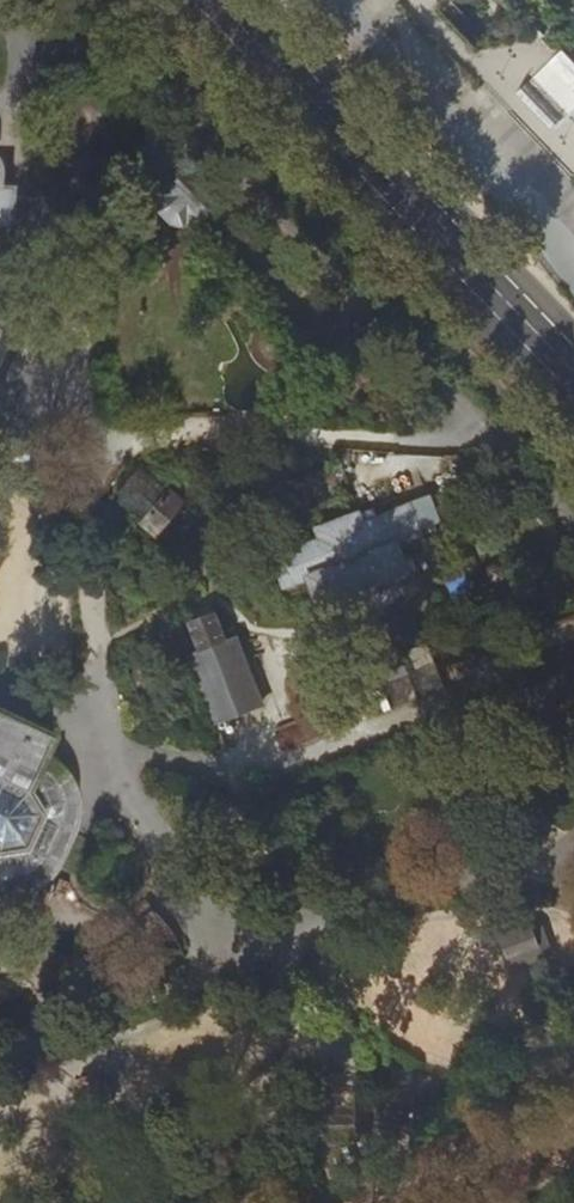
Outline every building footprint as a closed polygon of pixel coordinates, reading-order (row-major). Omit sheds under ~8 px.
[(174,171),(163,182),(163,190),(169,196),(163,202),(164,210),(175,222),(181,222),(188,215),(194,222),(202,221),(213,211),(213,204),(206,197),(199,197),(189,185),(189,179),(182,172),(174,171)] [(0,321),(7,316),(13,305),(16,293),(13,283),(9,273),(1,266),(4,231),(0,230),(0,321)] [(167,493),(141,522),(155,535),(181,505),(167,493)] [(319,541),(272,559),(284,587),(307,578),(319,609),(343,599),(343,596),(382,580),(383,583),(409,575),(396,543),(419,535),(408,505),(376,518),(373,509),(358,516),(357,515),(315,530),(319,541)] [(152,566),(138,566),(139,586),(153,586),(153,583),(152,583),(151,568),(152,568),(152,566)] [(209,607),(188,616),(191,624),(190,626),(199,649),(222,640),(213,617),(212,616),(209,607)] [(175,659),(187,654),(204,697),(203,697),(207,707),(218,703),(214,693),(213,694),(196,650),(199,649),(190,626),(166,636),(175,659)] [(234,635),(226,639),(243,681),(242,682),(246,692),(256,688),(253,678),(251,678),(234,635)] [(7,879),(20,876),(26,873),(35,865),(39,860),(55,822),(57,814),(57,806),(54,794),(51,788),(41,777),(33,774),(41,757),(49,740),(11,723),(0,718),(0,879),(7,879)] [(242,805),(229,799),(222,813),(235,819),(242,805)] [(511,938),(502,941),(508,955),(535,944),(530,931),(521,934),(519,929),(510,933),(511,938)] [(133,963),(128,964),(130,979),(137,978),(140,980),(144,980),(148,979),(151,977),(152,975),(155,974),(153,959),(150,960),(148,957),(143,957),(138,958),(135,960),(133,963)] [(287,1105),(282,1107),(282,1118),(290,1124),(299,1120),(301,1109),(293,1103),(287,1105)]
